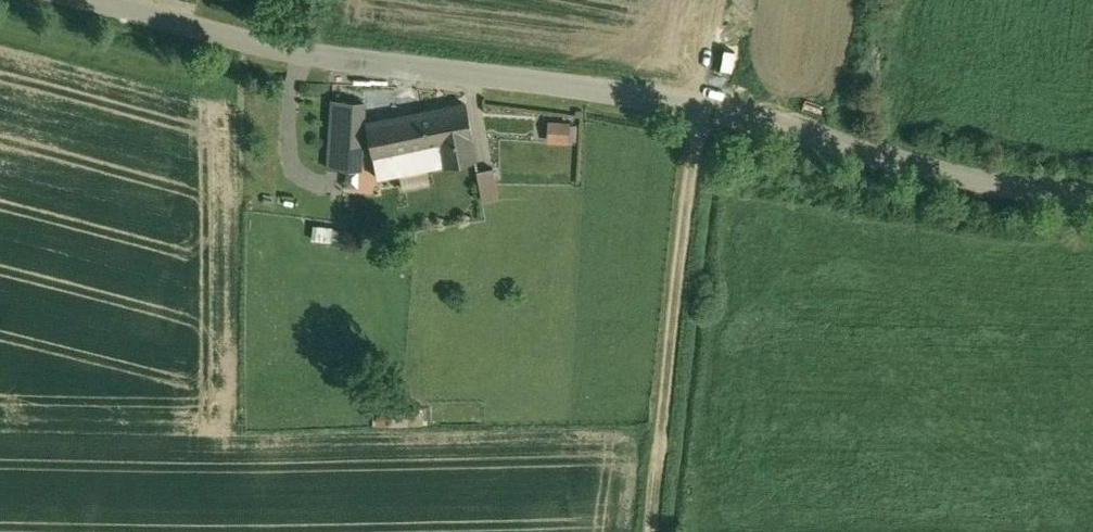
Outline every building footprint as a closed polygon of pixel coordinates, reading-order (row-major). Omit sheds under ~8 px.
[(366,103),(333,100),(326,166),(359,169),(366,103)] [(465,104),(367,122),(377,177),(400,173),(403,188),(429,183),(427,168),(476,158),(465,104)] [(568,124),(550,123),(549,139),(567,140),(568,124)] [(493,167),(476,170),(482,199),(498,196),(493,167)]
